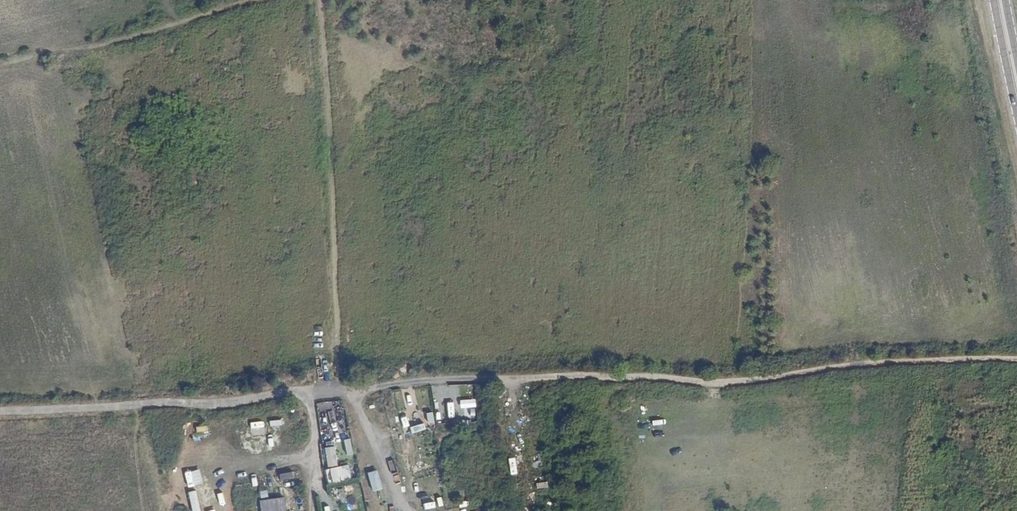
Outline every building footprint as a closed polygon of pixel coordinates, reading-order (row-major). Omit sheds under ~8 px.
[(464,400),(448,400),(448,416),(464,415),(464,400)] [(535,418),(523,419),(524,433),(536,432),(535,418)] [(401,440),(403,453),(414,452),(413,439),(401,440)] [(350,476),(349,466),(338,467),(335,447),(326,448),(329,472),(327,472),(328,479),(350,476)] [(535,469),(545,468),(543,453),(533,454),(535,469)] [(293,472),(279,474),(280,481),(294,479),(293,472)] [(262,510),(288,510),(287,498),(262,499),(262,510)]
